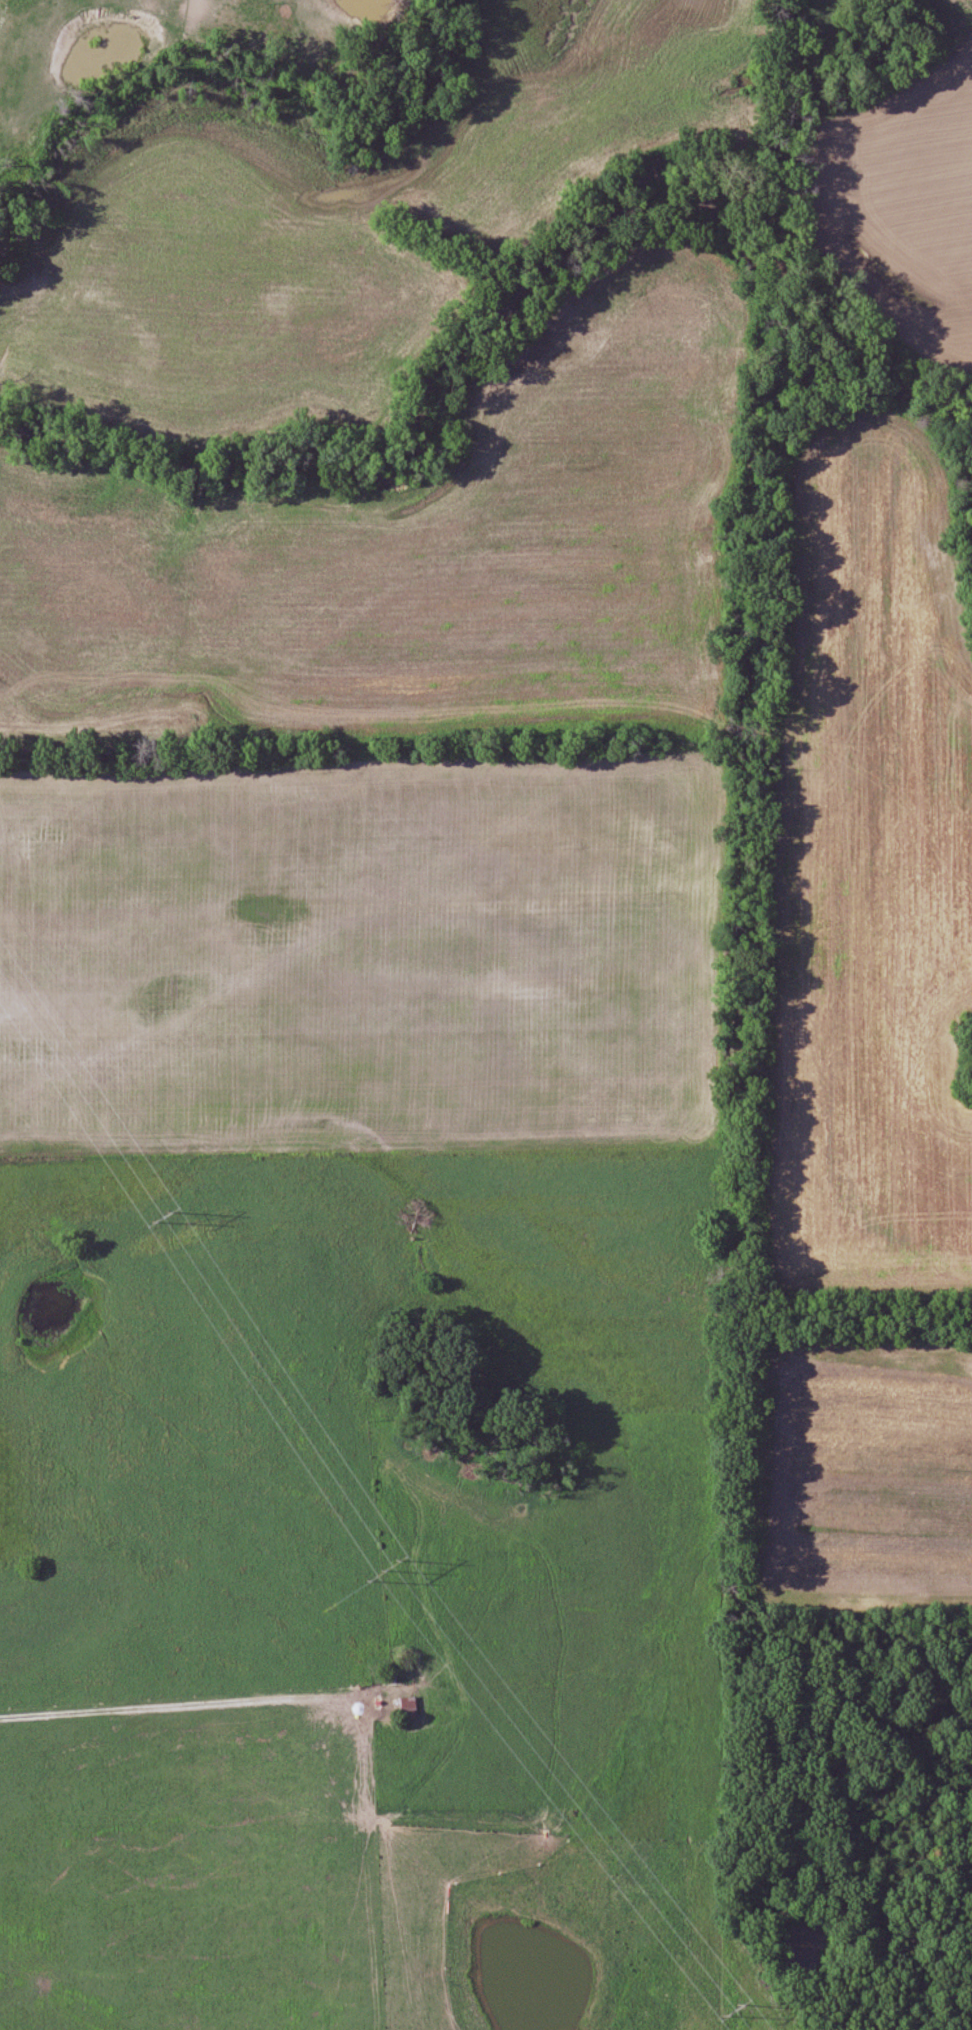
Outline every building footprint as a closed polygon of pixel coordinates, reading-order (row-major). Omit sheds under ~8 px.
[(415,1714),(415,1698),(398,1698),(398,1714),(415,1714)]
